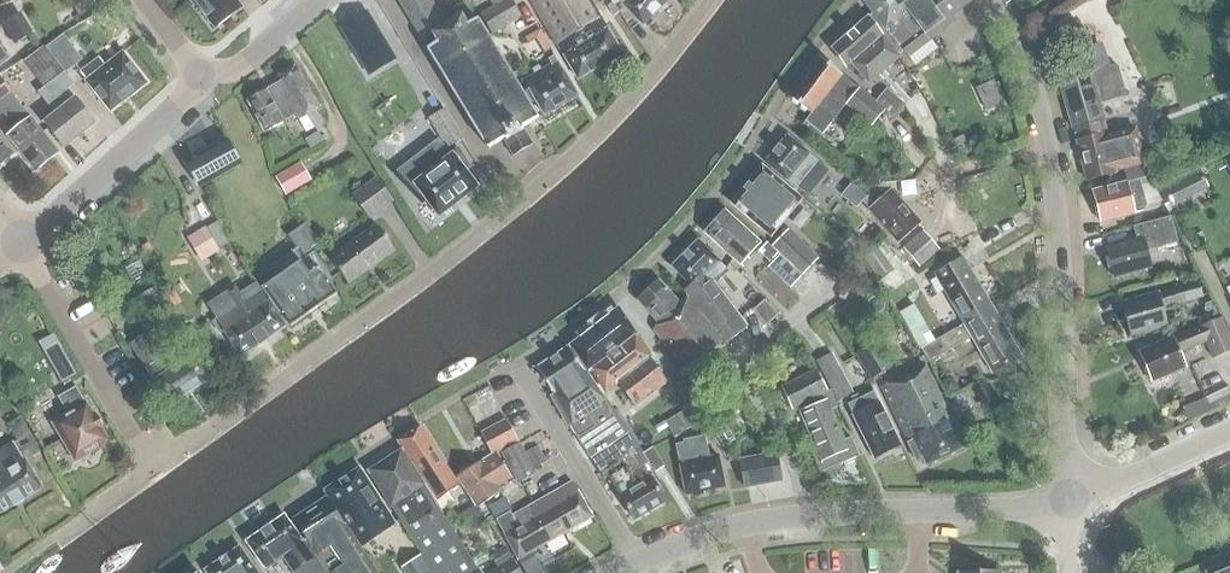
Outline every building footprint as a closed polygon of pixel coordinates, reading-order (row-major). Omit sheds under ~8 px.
[(241,7),(236,0),(193,0),(214,28),(241,7)] [(422,40),(433,34),(438,42),(427,48),(488,149),(503,140),(513,156),(533,144),(523,127),(538,119),(477,18),(467,24),(461,15),(446,25),(431,0),(398,0),(422,40)] [(521,17),(511,0),(503,0),(482,13),(494,33),(521,17)] [(578,79),(622,53),(590,0),(531,0),(578,79)] [(616,3),(621,2),(642,25),(668,0),(614,0),(616,3)] [(969,0),(863,0),(902,51),(969,0)] [(15,43),(31,33),(19,13),(3,23),(15,43)] [(869,84),(899,57),(868,17),(832,48),(845,66),(850,62),(869,84)] [(64,71),(64,72),(81,59),(63,35),(46,47),(64,71)] [(394,58),(380,35),(355,50),(369,73),(394,58)] [(54,59),(44,46),(25,60),(36,73),(54,59)] [(8,59),(0,48),(0,65),(8,59)] [(146,83),(122,53),(105,66),(99,58),(80,73),(87,80),(86,81),(110,111),(146,83)] [(885,109),(858,88),(842,74),(818,55),(787,95),(811,114),(802,124),(819,137),(845,105),(871,126),(885,109)] [(544,115),(577,96),(554,56),(548,59),(551,64),(524,80),(529,89),(544,115)] [(306,115),(319,107),(294,65),(278,75),(281,80),(247,100),(265,132),(296,114),(299,120),(306,115)] [(1105,135),(1102,121),(1105,120),(1100,99),(1125,92),(1117,66),(1059,83),(1073,129),(1075,129),(1078,140),(1076,141),(1086,180),(1114,173),(1114,171),(1144,163),(1135,128),(1105,135)] [(73,84),(64,72),(64,71),(38,92),(55,114),(44,122),(64,147),(95,123),(75,98),(74,98),(67,89),(73,84)] [(0,78),(0,110),(6,118),(12,114),(20,124),(7,135),(35,171),(58,152),(30,116),(30,117),(0,78)] [(988,112),(1007,104),(998,82),(978,90),(988,112)] [(886,88),(875,101),(893,115),(903,102),(886,88)] [(447,147),(461,138),(444,110),(430,118),(447,147)] [(306,132),(314,127),(306,115),(299,120),(306,132)] [(310,148),(323,140),(318,131),(304,139),(310,148)] [(796,187),(817,161),(809,154),(809,153),(787,135),(764,162),(787,180),(796,187)] [(958,158),(971,152),(963,135),(950,141),(958,158)] [(199,186),(241,162),(228,139),(185,162),(199,186)] [(12,154),(4,145),(0,148),(0,163),(12,154)] [(462,198),(477,187),(464,169),(468,166),(458,150),(443,161),(431,146),(395,174),(421,203),(425,199),(439,216),(454,204),(454,205),(456,204),(455,203),(460,199),(461,200),(462,199),(462,198)] [(285,194),(311,180),(301,163),(276,178),(285,194)] [(1100,222),(1135,213),(1144,210),(1147,206),(1143,190),(1154,187),(1148,164),(1123,170),(1127,182),(1092,191),(1092,193),(1090,197),(1095,214),(1097,213),(1100,222)] [(770,236),(801,199),(764,168),(760,168),(731,203),(770,236)] [(369,219),(394,201),(376,177),(351,194),(369,219)] [(1173,203),(1190,194),(1184,181),(1167,189),(1173,203)] [(862,201),(869,209),(898,243),(920,223),(890,190),(883,182),(866,197),(862,201)] [(862,201),(866,197),(851,184),(842,196),(856,207),(862,201)] [(739,264),(759,243),(724,211),(704,233),(739,264)] [(1112,278),(1151,267),(1146,251),(1177,242),(1170,216),(1133,227),(1136,240),(1104,249),(1112,278)] [(230,241),(219,223),(208,229),(206,226),(187,237),(201,262),(220,251),(218,248),(230,241)] [(290,327),(336,295),(327,282),(332,279),(310,248),(319,243),(305,224),(288,235),(297,248),(257,276),(264,286),(263,287),(290,327)] [(348,284),(394,250),(376,225),(329,258),(348,284)] [(802,274),(818,258),(787,230),(772,246),(802,274)] [(919,266),(938,249),(923,232),(904,249),(919,266)] [(717,282),(728,271),(725,268),(698,240),(672,266),(690,285),(684,291),(725,344),(747,327),(712,281),(714,279),(717,282)] [(769,262),(778,253),(766,242),(758,251),(769,262)] [(875,248),(863,257),(867,263),(879,279),(891,271),(875,248)] [(790,288),(801,276),(778,255),(767,268),(790,288)] [(963,323),(992,307),(963,258),(935,274),(963,323)] [(680,304),(658,280),(637,299),(659,324),(653,329),(687,374),(724,345),(687,297),(680,304)] [(227,292),(208,305),(217,318),(216,318),(216,320),(213,322),(220,333),(224,331),(240,357),(284,328),(256,282),(239,293),(234,285),(226,291),(227,292)] [(1203,296),(1199,282),(1159,293),(1159,292),(1121,303),(1130,336),(1167,325),(1162,307),(1203,296)] [(164,317),(174,311),(159,284),(136,298),(148,319),(161,312),(164,317)] [(764,301),(753,310),(766,325),(777,315),(764,301)] [(921,348),(935,340),(914,304),(899,312),(920,349),(921,348)] [(992,307),(963,323),(964,324),(935,340),(921,348),(929,362),(971,337),(992,372),(1020,356),(992,307)] [(666,381),(650,357),(651,357),(618,308),(570,346),(588,372),(591,370),(605,392),(617,383),(635,406),(666,381)] [(1220,318),(1140,352),(1139,350),(1136,351),(1149,384),(1153,382),(1152,381),(1184,367),(1178,353),(1204,342),(1211,359),(1229,351),(1229,343),(1220,318)] [(163,356),(147,332),(129,343),(169,405),(211,377),(196,353),(195,353),(187,340),(163,356)] [(872,380),(892,367),(875,341),(856,353),(872,380)] [(591,459),(628,434),(589,377),(569,347),(537,368),(557,399),(579,435),(577,437),(591,459)] [(61,348),(47,355),(61,382),(75,374),(61,348)] [(838,401),(852,394),(831,353),(817,360),(838,401)] [(926,465),(964,447),(924,365),(880,386),(916,460),(922,457),(926,465)] [(827,392),(816,370),(781,388),(792,410),(798,407),(800,411),(812,439),(807,441),(820,472),(859,456),(851,438),(843,441),(830,410),(838,407),(830,391),(827,392)] [(959,388),(955,381),(947,379),(940,382),(947,395),(959,388)] [(983,407),(994,401),(983,380),(972,386),(983,407)] [(1229,386),(1206,397),(1206,413),(1229,402),(1229,389),(1229,386)] [(85,404),(75,387),(58,397),(68,414),(53,423),(75,461),(78,459),(82,460),(90,455),(91,451),(108,441),(101,429),(102,428),(95,415),(93,416),(86,403),(85,404)] [(874,458),(900,445),(874,391),(847,404),(853,415),(874,458)] [(0,414),(0,421),(13,443),(17,441),(29,434),(19,417),(13,406),(0,414)] [(674,437),(687,430),(677,414),(665,421),(674,437)] [(491,452),(517,437),(508,419),(508,418),(480,433),(491,452)] [(448,492),(458,484),(419,426),(398,441),(436,500),(443,509),(454,501),(448,492)] [(628,434),(591,459),(603,478),(608,475),(634,520),(665,502),(643,466),(648,463),(641,452),(641,453),(628,434)] [(710,457),(705,436),(685,440),(690,462),(679,464),(686,495),(692,494),(692,496),(703,494),(703,491),(725,487),(718,456),(710,457)] [(13,504),(14,506),(18,503),(23,501),(22,499),(41,488),(14,443),(2,449),(0,451),(0,512),(13,504)] [(517,484),(536,474),(533,468),(525,452),(520,443),(501,453),(517,484)] [(533,468),(546,461),(537,446),(525,452),(533,468)] [(652,446),(642,453),(655,472),(665,465),(652,446)] [(433,572),(480,572),(435,501),(402,450),(369,471),(380,490),(386,498),(418,549),(418,550),(421,555),(433,572)] [(511,478),(495,453),(480,463),(480,462),(457,477),(477,508),(500,492),(497,487),(511,478)] [(744,486),(781,479),(776,453),(740,460),(744,486)] [(386,498),(380,490),(375,493),(359,467),(324,490),(362,547),(395,524),(381,501),(386,498)] [(535,503),(555,538),(592,517),(572,482),(535,503)] [(363,552),(327,497),(293,519),(306,539),(328,572),(331,572),(363,552)] [(555,538),(535,503),(512,516),(510,512),(512,511),(507,502),(491,511),(496,519),(496,520),(518,559),(555,538)] [(470,530),(483,522),(473,507),(461,515),(470,530)] [(306,539),(302,541),(283,515),(246,541),(265,568),(282,555),(294,572),(328,572),(306,539)] [(204,570),(206,572),(257,572),(239,546),(204,570)] [(421,555),(402,567),(405,572),(433,572),(421,555)] [(510,557),(486,572),(521,572),(510,557)] [(1206,572),(1229,572),(1229,563),(1206,572)]
